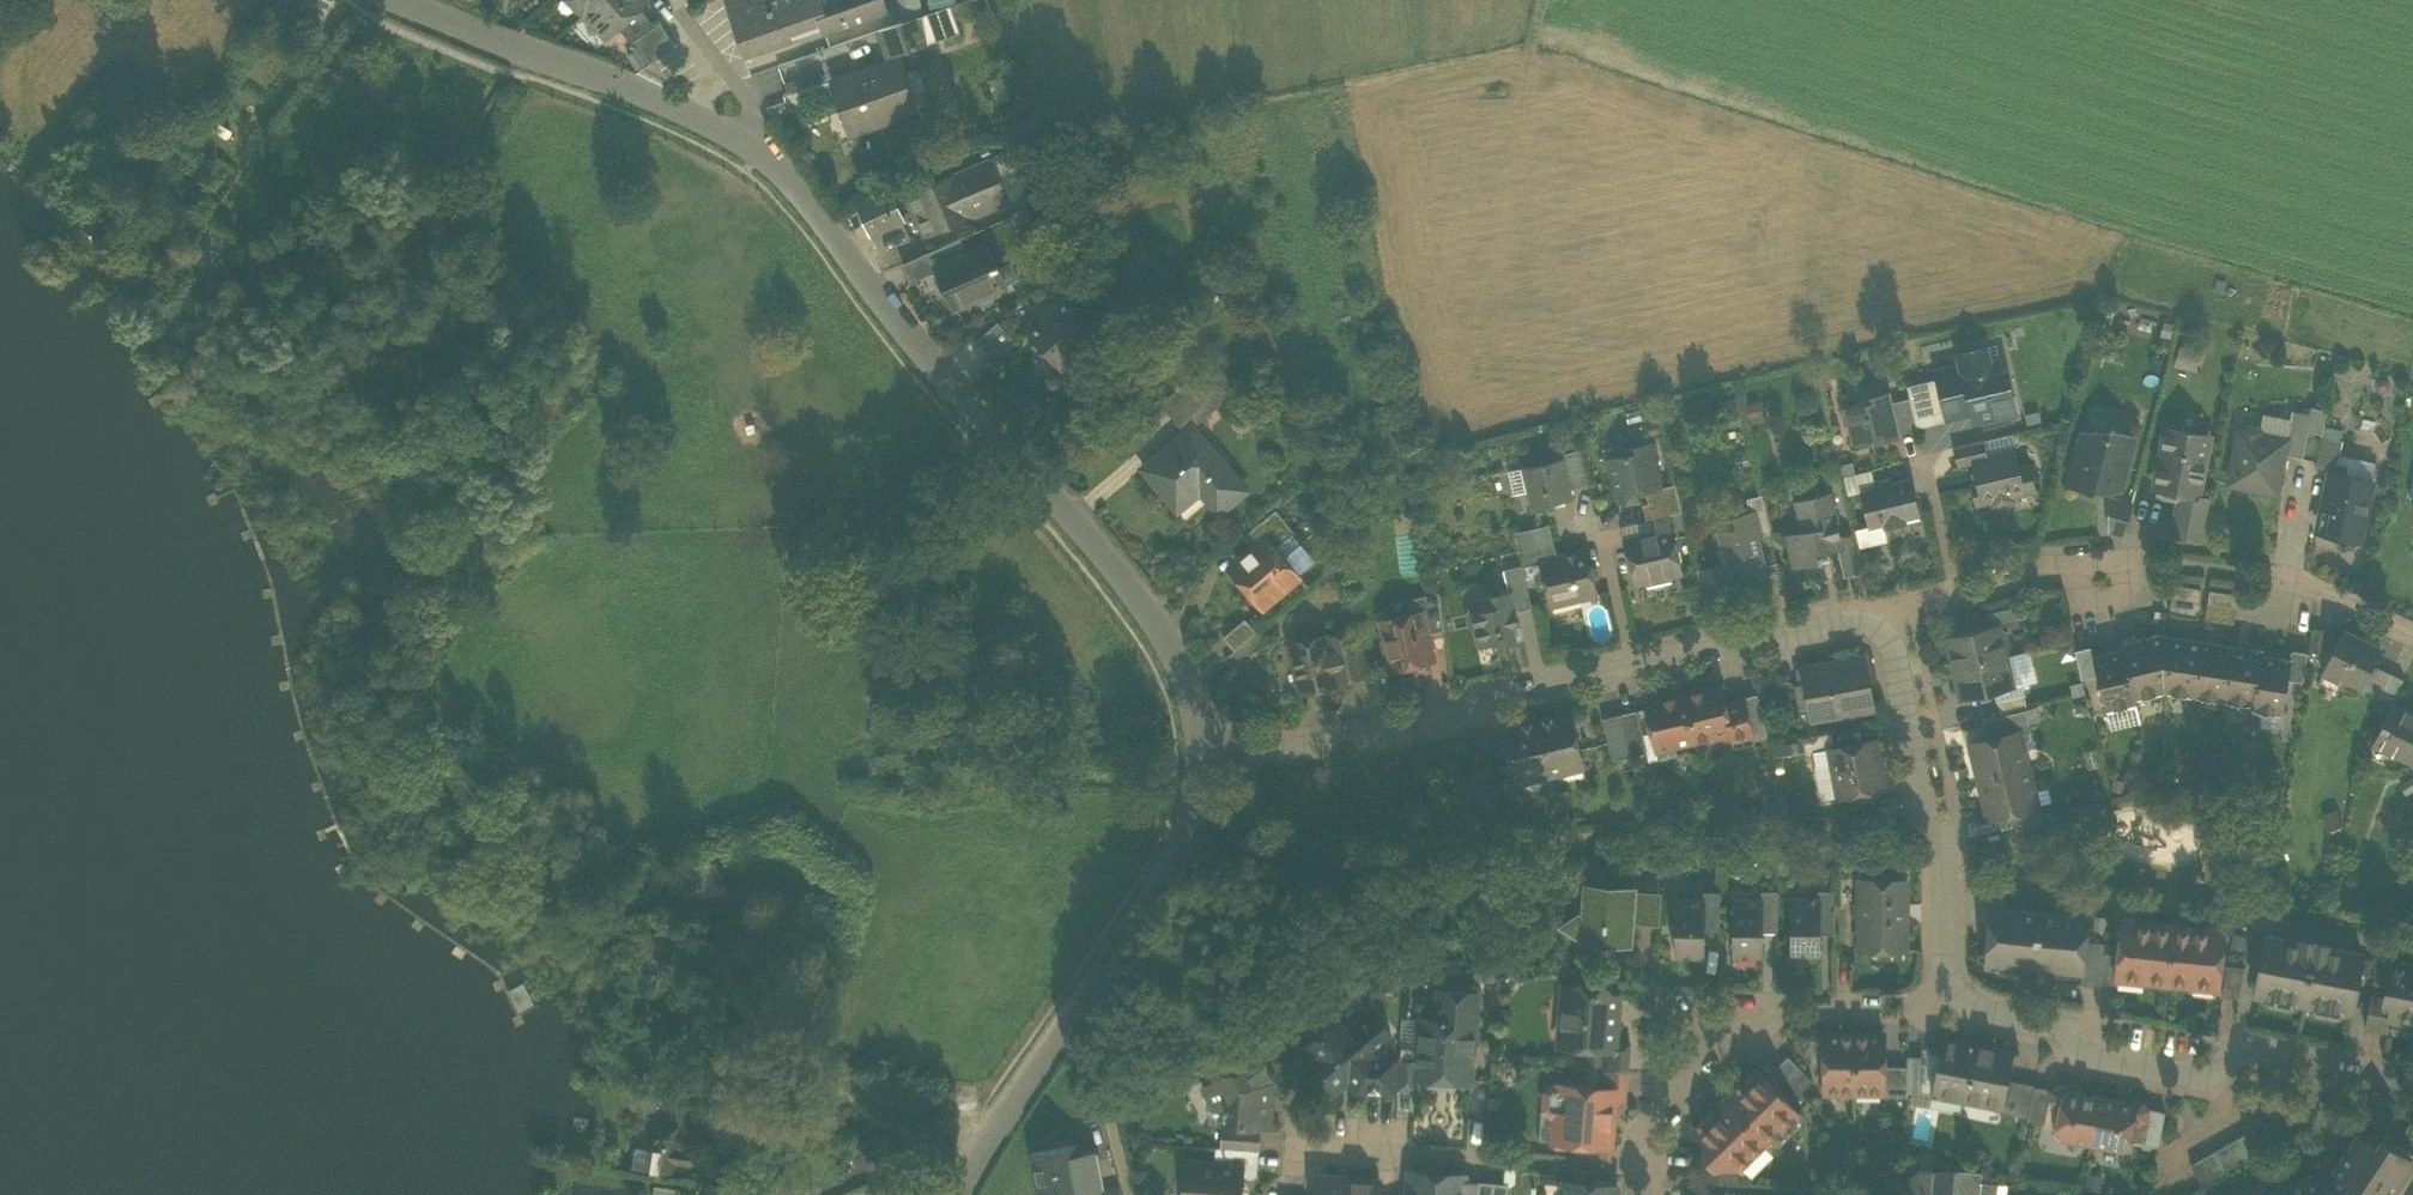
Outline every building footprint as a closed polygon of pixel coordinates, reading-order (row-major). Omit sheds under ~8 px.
[(585,12),(598,0),(575,0),(585,12)] [(585,12),(609,37),(619,27),(641,8),(649,0),(598,0),(585,12)] [(745,59),(795,42),(793,35),(820,26),(811,0),(741,0),(729,4),(727,0),(725,0),(745,59)] [(820,26),(822,32),(823,35),(887,13),(882,0),(811,0),(820,26)] [(900,0),(904,21),(924,14),(922,0),(901,0),(900,0)] [(951,5),(924,14),(929,43),(961,32),(951,5)] [(631,41),(634,39),(656,25),(641,8),(619,27),(631,41)] [(879,30),(889,57),(929,43),(924,14),(904,21),(879,30)] [(661,22),(656,25),(634,39),(650,63),(677,46),(661,22)] [(793,35),(795,42),(822,32),(820,26),(793,35)] [(838,83),(854,129),(912,109),(896,63),(838,83)] [(1010,149),(992,158),(957,173),(910,195),(927,235),(975,214),(1010,199),(1024,193),(1010,149)] [(857,206),(871,235),(905,219),(890,188),(857,206)] [(928,251),(936,269),(941,267),(940,264),(966,252),(964,247),(965,246),(961,237),(928,251)] [(958,305),(994,289),(987,271),(993,268),(994,269),(995,268),(996,270),(999,269),(998,267),(1000,267),(998,263),(997,264),(987,243),(966,252),(940,264),(941,267),(958,305)] [(903,262),(912,281),(936,270),(936,269),(928,251),(903,262)] [(1012,261),(1000,267),(998,267),(999,269),(996,270),(995,268),(994,269),(993,268),(987,271),(994,289),(1006,285),(1005,284),(1019,278),(1012,261)] [(1029,329),(1063,367),(1084,348),(1087,351),(1102,338),(1065,297),(1029,329)] [(977,343),(995,362),(1017,343),(1000,323),(977,343)] [(2008,375),(1995,378),(1993,374),(1987,345),(1958,352),(1960,362),(1947,365),(1949,375),(1937,378),(1946,416),(1971,410),(1974,421),(2017,411),(2008,375)] [(2177,348),(2174,362),(2193,366),(2196,353),(2177,348)] [(1910,397),(1916,423),(1946,416),(1937,378),(1907,385),(1910,397)] [(1213,412),(1201,398),(1187,382),(1164,401),(1177,417),(1187,430),(1192,426),(1194,428),(1213,412)] [(1206,393),(1218,408),(1226,401),(1214,386),(1206,393)] [(1845,406),(1854,443),(1875,438),(1876,442),(1900,436),(1899,434),(1891,401),(1889,390),(1861,397),(1863,402),(1845,406)] [(1218,408),(1206,393),(1201,398),(1213,412),(1218,408)] [(1891,401),(1899,434),(1918,429),(1916,423),(1910,397),(1891,401)] [(2322,434),(2327,409),(2312,406),(2310,413),(2311,413),(2308,429),(2322,432),(2322,434)] [(2284,453),(2303,456),(2308,429),(2311,413),(2310,413),(2293,410),(2291,417),(2287,439),(2284,453)] [(2263,412),(2260,430),(2259,433),(2287,439),(2291,417),(2263,412)] [(2229,483),(2277,492),(2284,453),(2287,439),(2259,433),(2260,430),(2256,425),(2250,424),(2245,427),(2244,430),(2240,429),(2229,483)] [(1199,482),(1222,509),(1243,491),(1209,451),(1211,449),(1194,428),(1192,426),(1187,430),(1144,466),(1174,503),(1199,482)] [(2179,499),(2195,502),(2197,495),(2208,434),(2168,427),(2161,465),(2158,466),(2155,479),(2158,481),(2156,487),(2181,492),(2179,499)] [(2107,491),(2109,491),(2109,486),(2121,489),(2136,435),(2112,429),(2105,436),(2083,430),(2069,483),(2095,490),(2095,491),(2097,491),(2097,485),(2107,485),(2107,491)] [(2303,456),(2317,459),(2322,434),(2322,432),(2308,429),(2303,456)] [(2322,434),(2317,459),(2315,467),(2331,470),(2331,469),(2336,470),(2337,462),(2339,454),(2343,438),(2322,434)] [(1954,447),(1958,465),(1972,462),(1971,458),(1987,454),(1984,440),(1954,447)] [(1645,486),(1646,491),(1662,487),(1662,486),(1651,441),(1624,447),(1625,453),(1607,457),(1616,493),(1637,488),(1645,486)] [(1993,504),(1999,507),(2010,504),(2013,499),(2012,494),(2036,489),(2030,464),(2020,466),(2015,447),(1987,454),(1971,458),(1972,462),(1977,483),(1971,484),(1976,503),(1992,499),(1993,504)] [(1563,457),(1571,487),(1589,483),(1581,448),(1561,453),(1562,457),(1563,457)] [(2339,454),(2337,462),(2347,464),(2345,472),(2372,478),(2375,462),(2339,454)] [(1529,490),(1533,510),(1555,505),(1554,501),(1573,497),(1571,487),(1563,457),(1562,457),(1525,466),(1531,489),(1529,490)] [(2373,478),(2372,478),(2345,472),(2347,464),(2337,462),(2336,470),(2331,469),(2331,470),(2326,493),(2328,493),(2325,509),(2332,511),(2327,534),(2359,541),(2373,478)] [(1884,521),(1885,527),(1897,524),(1907,522),(1905,516),(1920,512),(1916,493),(1911,494),(1908,480),(1898,482),(1891,478),(1888,478),(1883,486),(1861,491),(1869,524),(1884,521)] [(1912,479),(1908,480),(1911,494),(1916,493),(1912,479)] [(1662,487),(1646,491),(1648,501),(1649,504),(1679,496),(1676,482),(1662,486),(1662,487)] [(1787,533),(1795,567),(1823,560),(1821,553),(1838,549),(1844,547),(1841,535),(1831,491),(1804,497),(1809,518),(1801,520),(1804,529),(1787,533)] [(1752,510),(1758,535),(1772,532),(1763,493),(1747,497),(1751,510),(1752,510)] [(2171,534),(2202,540),(2211,498),(2197,495),(2195,502),(2179,499),(2178,499),(2171,534)] [(1679,496),(1649,504),(1648,501),(1642,503),(1647,520),(1653,518),(1669,515),(1683,511),(1679,496)] [(2110,529),(2125,532),(2132,502),(2109,496),(2110,529)] [(1796,499),(1801,520),(1809,518),(1804,497),(1796,499)] [(1243,537),(1252,548),(1267,535),(1277,547),(1294,533),(1296,532),(1276,509),(1243,537)] [(1716,565),(1722,590),(1726,590),(1744,585),(1750,584),(1750,581),(1768,577),(1765,565),(1758,535),(1752,510),(1751,510),(1728,515),(1730,526),(1716,529),(1720,548),(1727,546),(1731,561),(1716,565)] [(1922,518),(1920,512),(1905,516),(1907,522),(1922,518)] [(1657,532),(1657,533),(1672,529),(1673,531),(1669,515),(1653,518),(1657,532)] [(1870,530),(1885,527),(1884,521),(1869,524),(1870,530)] [(1515,531),(1519,550),(1555,541),(1550,523),(1515,531)] [(1626,540),(1635,582),(1649,578),(1650,580),(1668,576),(1668,574),(1682,570),(1673,531),(1672,529),(1657,533),(1657,532),(1626,540)] [(1838,549),(1845,576),(1865,571),(1855,532),(1841,535),(1844,547),(1838,549)] [(1316,559),(1294,533),(1277,547),(1299,573),(1316,559)] [(1252,596),(1262,608),(1274,598),(1301,576),(1299,573),(1277,547),(1267,535),(1252,548),(1228,567),(1252,596)] [(1519,550),(1522,564),(1523,566),(1540,562),(1540,560),(1558,556),(1555,541),(1519,550)] [(1540,562),(1550,604),(1598,593),(1588,549),(1558,556),(1540,560),(1540,562)] [(1768,577),(1769,581),(1770,588),(1784,584),(1779,561),(1765,565),(1768,577)] [(1533,606),(1523,566),(1522,564),(1505,568),(1510,589),(1511,589),(1516,610),(1533,606)] [(1722,590),(1716,565),(1697,569),(1704,601),(1727,595),(1726,590),(1722,590)] [(1769,581),(1768,577),(1750,581),(1750,584),(1744,585),(1745,587),(1769,581)] [(2174,584),(2172,598),(2199,602),(2201,588),(2174,584)] [(1472,611),(1480,645),(1498,641),(1499,644),(1517,639),(1513,625),(1519,623),(1516,610),(1511,589),(1510,589),(1481,596),(1484,608),(1472,611)] [(2208,604),(2235,608),(2237,594),(2210,589),(2208,604)] [(1422,610),(1428,633),(1444,629),(1439,591),(1412,598),(1415,612),(1422,610)] [(2197,616),(2199,602),(2172,598),(2170,612),(2176,613),(2177,613),(2197,616)] [(1986,613),(1989,627),(1999,625),(1999,626),(2017,621),(2014,606),(1986,613)] [(1415,612),(1389,618),(1393,635),(1386,637),(1386,639),(1383,644),(1385,651),(1390,654),(1394,669),(1434,659),(1428,633),(1422,610),(1415,612)] [(1224,636),(1235,650),(1257,631),(1246,617),(1224,636)] [(1382,620),(1386,637),(1393,635),(1389,618),(1382,620)] [(1947,637),(1955,667),(2006,655),(2005,650),(2009,644),(2006,633),(2000,629),(1999,626),(1999,625),(1989,627),(1947,637)] [(2308,651),(2323,653),(2326,631),(2312,628),(2312,630),(2308,651)] [(2362,685),(2363,686),(2374,665),(2381,649),(2343,630),(2325,667),(2362,685)] [(1328,638),(1338,679),(1366,673),(1356,631),(1328,638)] [(2135,698),(2165,690),(2173,639),(2173,634),(2161,633),(2122,643),(2124,652),(2135,698)] [(1290,644),(1301,691),(1339,682),(1338,679),(1328,638),(1328,635),(1290,644)] [(2165,690),(2194,695),(2202,644),(2203,639),(2188,637),(2188,642),(2173,639),(2165,690)] [(2194,695),(2224,700),(2232,648),(2232,644),(2218,641),(2217,646),(2202,644),(2194,695)] [(2075,650),(2082,679),(2098,675),(2093,654),(2094,654),(2092,646),(2075,650)] [(2224,700),(2253,704),(2261,658),(2262,648),(2248,646),(2247,651),(2232,648),(2224,700)] [(2288,679),(2303,681),(2308,652),(2292,649),(2290,657),(2292,658),(2288,679)] [(2136,702),(2135,698),(2124,652),(2109,655),(2108,651),(2094,654),(2093,654),(2098,675),(2106,710),(2136,702)] [(2007,660),(2006,655),(1955,667),(1962,698),(2013,685),(2012,681),(2016,675),(2013,663),(2007,660)] [(2276,660),(2261,658),(2253,704),(2253,709),(2283,714),(2288,679),(2292,658),(2290,657),(2276,655),(2276,660)] [(1826,708),(1827,715),(1872,707),(1863,658),(1805,669),(1807,682),(1812,710),(1826,708)] [(2361,689),(2379,698),(2391,673),(2374,665),(2363,686),(2362,685),(2361,689)] [(2404,680),(2391,673),(2379,698),(2392,704),(2393,703),(2404,680)] [(1794,685),(1799,713),(1812,710),(1807,682),(1794,685)] [(1721,684),(1683,693),(1694,741),(1713,736),(1712,731),(1730,727),(1726,708),(1727,708),(1725,701),(1721,684)] [(1673,746),(1694,741),(1683,693),(1645,702),(1647,708),(1655,745),(1672,740),(1673,746)] [(1740,698),(1742,705),(1743,704),(1751,737),(1767,733),(1758,693),(1740,698)] [(1997,701),(2000,715),(2026,708),(2028,708),(2025,694),(1997,701)] [(1740,698),(1725,701),(1727,708),(1742,705),(1740,698)] [(2393,703),(2392,704),(2374,742),(2412,761),(2412,713),(2393,703)] [(1733,741),(1751,737),(1743,704),(1742,705),(1727,708),(1726,708),(1730,727),(1731,732),(1733,741)] [(1647,752),(1649,758),(1674,752),(1673,746),(1672,740),(1655,745),(1647,708),(1637,710),(1647,752)] [(2031,730),(2026,708),(2000,715),(1984,718),(1989,738),(2011,733),(2020,730),(2020,733),(2031,730)] [(1570,710),(1537,718),(1505,726),(1514,764),(1517,777),(1518,777),(1531,774),(1537,777),(1551,774),(1583,766),(1570,710)] [(1637,710),(1621,714),(1602,718),(1612,760),(1631,756),(1647,752),(1637,710)] [(1713,736),(1731,732),(1730,727),(1712,731),(1713,736)] [(2015,749),(2024,747),(2020,733),(2020,730),(2011,733),(2015,749)] [(1801,738),(1803,753),(1828,748),(1832,747),(1829,733),(1801,738)] [(1970,742),(1979,778),(2028,766),(2024,747),(2015,749),(2011,733),(1989,738),(1970,742)] [(1828,748),(1837,797),(1887,787),(1878,738),(1832,747),(1828,748)] [(1500,767),(1509,805),(1524,801),(1519,781),(1518,777),(1517,777),(1514,764),(1500,767)] [(2034,790),(2028,766),(1979,778),(1989,819),(1998,817),(2029,809),(2025,792),(2034,790)] [(2039,807),(2034,790),(2025,792),(2029,809),(2039,807)] [(1998,817),(2001,829),(2032,822),(2029,809),(1998,817)] [(1859,949),(1907,950),(1907,878),(1859,878),(1859,949)] [(1577,936),(1628,940),(1630,923),(1632,891),(1589,887),(1587,912),(1579,911),(1559,923),(1577,936)] [(1632,890),(1632,891),(1630,923),(1660,925),(1662,892),(1632,890)] [(1763,931),(1777,931),(1777,890),(1762,890),(1762,898),(1763,898),(1763,931)] [(1821,933),(1835,933),(1835,890),(1820,890),(1820,897),(1821,897),(1821,933)] [(1705,929),(1719,929),(1720,891),(1704,891),(1704,899),(1705,899),(1705,929)] [(1792,954),(1821,954),(1821,933),(1821,897),(1820,897),(1792,897),(1792,954)] [(1734,955),(1763,955),(1763,931),(1763,898),(1762,898),(1734,898),(1734,955)] [(1676,956),(1705,956),(1705,929),(1705,899),(1704,899),(1676,899),(1676,956)] [(1986,959),(2035,964),(2040,911),(1992,906),(1986,959)] [(2089,916),(2040,911),(2035,964),(2082,969),(2084,969),(2087,940),(2089,916)] [(2145,979),(2168,981),(2174,925),(2137,921),(2122,919),(2119,944),(2120,944),(2119,954),(2117,974),(2118,974),(2145,976),(2145,979)] [(2210,929),(2174,925),(2168,981),(2191,984),(2191,981),(2219,984),(2222,955),(2223,955),(2226,930),(2210,928),(2210,929)] [(2257,993),(2304,1001),(2315,942),(2302,939),(2301,942),(2268,936),(2257,993)] [(2100,985),(2100,984),(2103,952),(2105,942),(2087,940),(2084,969),(2082,969),(2081,983),(2100,985)] [(2329,944),(2315,942),(2304,1001),(2351,1010),(2362,954),(2328,947),(2329,944)] [(2119,954),(2103,952),(2100,984),(2117,986),(2118,974),(2117,974),(2119,954)] [(2412,1021),(2412,964),(2392,960),(2385,999),(2385,1000),(2393,1002),(2390,1017),(2391,1017),(2412,1021)] [(2223,996),(2239,998),(2245,967),(2226,965),(2223,996)] [(1591,1048),(1614,1050),(1614,1044),(1618,995),(1612,994),(1606,987),(1566,983),(1563,1013),(1570,1021),(1568,1046),(1591,1048)] [(1443,1085),(1457,1086),(1457,1080),(1472,1081),(1475,1042),(1478,1039),(1479,1030),(1476,1026),(1478,992),(1448,990),(1445,1020),(1421,1018),(1418,1047),(1416,1077),(1418,1077),(1443,1079),(1443,1085)] [(2365,1027),(2388,1031),(2391,1017),(2390,1017),(2393,1002),(2385,1000),(2385,999),(2371,996),(2365,1027)] [(1371,1009),(1352,1025),(1369,1046),(1389,1029),(1371,1009)] [(1560,1045),(1568,1046),(1570,1021),(1563,1013),(1560,1045)] [(1376,1054),(1369,1046),(1352,1025),(1351,1025),(1340,1035),(1331,1025),(1321,1024),(1312,1031),(1312,1041),(1325,1057),(1314,1067),(1313,1078),(1320,1086),(1330,1087),(1346,1073),(1355,1074),(1359,1079),(1358,1090),(1398,1093),(1398,1089),(1401,1055),(1376,1054)] [(1826,1091),(1855,1091),(1855,1034),(1841,1034),(1841,1036),(1826,1036),(1826,1091)] [(1869,1034),(1855,1034),(1855,1091),(1882,1091),(1884,1091),(1884,1066),(1884,1036),(1869,1036),(1869,1034)] [(1933,1094),(1963,1100),(1974,1044),(1943,1038),(1933,1094)] [(1591,1048),(1590,1067),(1626,1070),(1628,1045),(1614,1044),(1614,1050),(1591,1048)] [(2014,1052),(1974,1044),(1963,1100),(1985,1105),(1986,1097),(2002,1101),(2001,1108),(2003,1108),(2008,1081),(2014,1052)] [(1398,1089),(1417,1090),(1418,1077),(1416,1077),(1418,1047),(1402,1046),(1401,1055),(1398,1089)] [(1776,1068),(1801,1093),(1813,1080),(1788,1055),(1776,1068)] [(1908,1056),(1908,1066),(1908,1092),(1922,1093),(1922,1056),(1908,1056)] [(1261,1127),(1266,1128),(1270,1082),(1274,1080),(1263,1058),(1246,1067),(1246,1068),(1234,1074),(1232,1070),(1204,1084),(1215,1106),(1224,1107),(1223,1125),(1261,1127)] [(1908,1096),(1908,1092),(1908,1066),(1884,1066),(1884,1091),(1882,1091),(1882,1096),(1908,1096)] [(1624,1098),(1626,1070),(1590,1067),(1588,1087),(1588,1095),(1614,1097),(1624,1098)] [(1739,1166),(1742,1169),(1800,1112),(1756,1068),(1694,1129),(1707,1143),(1705,1145),(1704,1154),(1715,1165),(1725,1165),(1727,1163),(1730,1166),(1739,1166)] [(2000,1113),(2028,1119),(2034,1087),(2034,1086),(2008,1081),(2003,1108),(2001,1108),(2000,1113)] [(1579,1142),(1610,1145),(1614,1097),(1588,1095),(1588,1087),(1576,1085),(1571,1090),(1554,1088),(1549,1092),(1548,1106),(1552,1111),(1557,1112),(1555,1140),(1579,1142)] [(2060,1140),(2091,1145),(2100,1099),(2074,1095),(2068,1086),(2059,1085),(2051,1090),(2045,1119),(2049,1117),(2052,1117),(2057,1122),(2055,1132),(2060,1140)] [(2051,1090),(2034,1087),(2028,1119),(2027,1123),(2043,1125),(2044,1120),(2045,1119),(2051,1090)] [(1985,1105),(2001,1108),(2002,1101),(1986,1097),(1985,1105)] [(2126,1104),(2100,1099),(2091,1145),(2122,1151),(2130,1146),(2132,1136),(2134,1124),(2139,1124),(2147,1119),(2149,1109),(2143,1101),(2134,1099),(2126,1104)] [(2143,1144),(2159,1147),(2166,1112),(2149,1109),(2147,1119),(2139,1124),(2134,1124),(2132,1136),(2136,1133),(2141,1134),(2144,1139),(2143,1144)] [(2191,1165),(2204,1189),(2278,1147),(2265,1123),(2191,1165)] [(1261,1127),(1223,1125),(1222,1130),(1261,1133),(1261,1127)] [(1222,1130),(1221,1147),(1259,1150),(1261,1133),(1222,1130)] [(2411,1166),(2412,1162),(2412,1150),(2397,1140),(2394,1144),(2382,1136),(2377,1143),(2359,1131),(2334,1170),(2340,1174),(2334,1182),(2321,1184),(2320,1177),(2286,1183),(2264,1194),(2392,1194),(2411,1166)] [(653,1170),(677,1173),(678,1167),(694,1169),(697,1148),(681,1145),(682,1137),(648,1133),(646,1147),(656,1148),(653,1170)] [(2132,1136),(2130,1146),(2135,1142),(2143,1144),(2144,1139),(2141,1134),(2136,1133),(2132,1136)] [(1577,1157),(1608,1160),(1610,1145),(1579,1142),(1577,1157)] [(1041,1194),(1052,1194),(1099,1186),(1095,1162),(1080,1165),(1076,1145),(1034,1153),(1041,1194)] [(1259,1150),(1221,1147),(1216,1146),(1215,1162),(1245,1164),(1244,1174),(1248,1177),(1252,1178),(1257,1174),(1259,1150)] [(1244,1174),(1245,1164),(1215,1162),(1186,1160),(1184,1194),(1243,1194),(1244,1174)] [(1958,1170),(1924,1167),(1896,1190),(1900,1194),(1956,1194),(1958,1170)] [(1982,1172),(1958,1170),(1956,1194),(1980,1194),(1982,1172)] [(1464,1182),(1465,1177),(1461,1172),(1450,1171),(1445,1175),(1410,1172),(1408,1194),(1463,1194),(1464,1182)] [(1379,1179),(1346,1176),(1345,1183),(1319,1181),(1318,1194),(1378,1194),(1379,1179)] [(1564,1194),(1617,1194),(1618,1185),(1565,1180),(1564,1194)] [(1479,1183),(1464,1182),(1463,1194),(1506,1194),(1507,1185),(1479,1183)] [(679,1187),(653,1183),(652,1194),(678,1194),(679,1187)]
